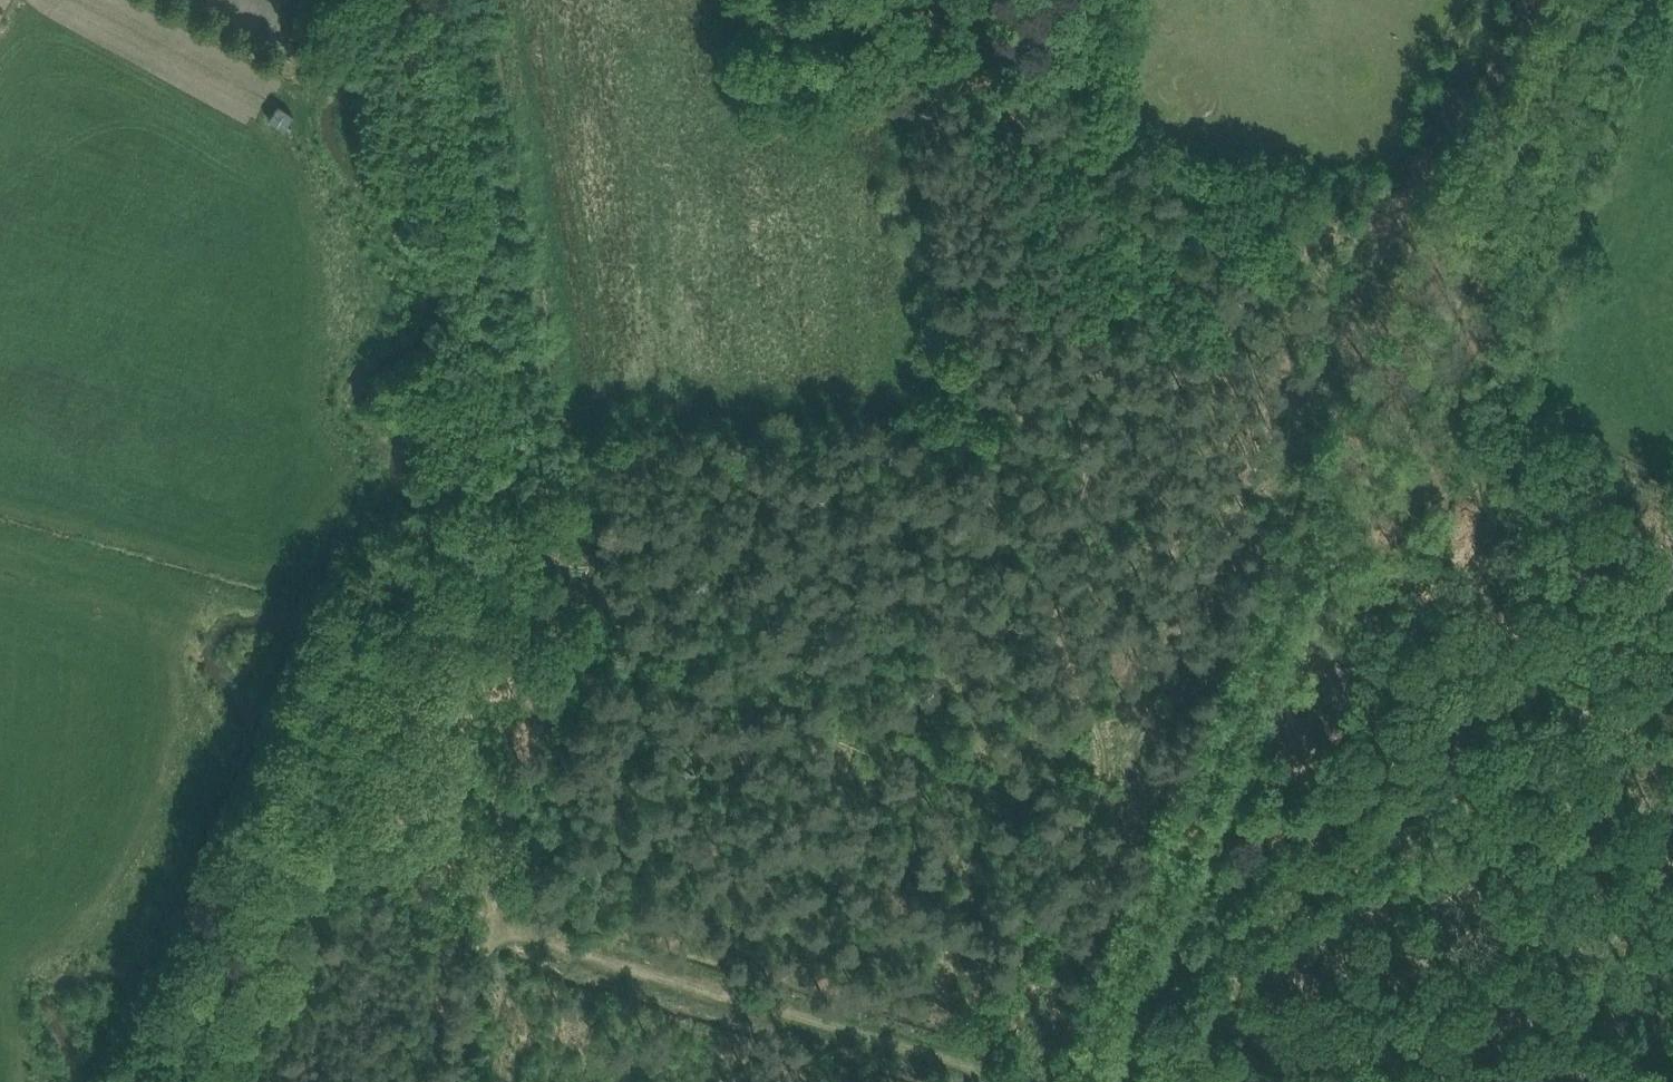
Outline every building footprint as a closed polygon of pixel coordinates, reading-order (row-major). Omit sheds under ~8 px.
[(294,34),(303,33),(310,32),(308,15),(305,16),(291,18),(294,34)]
